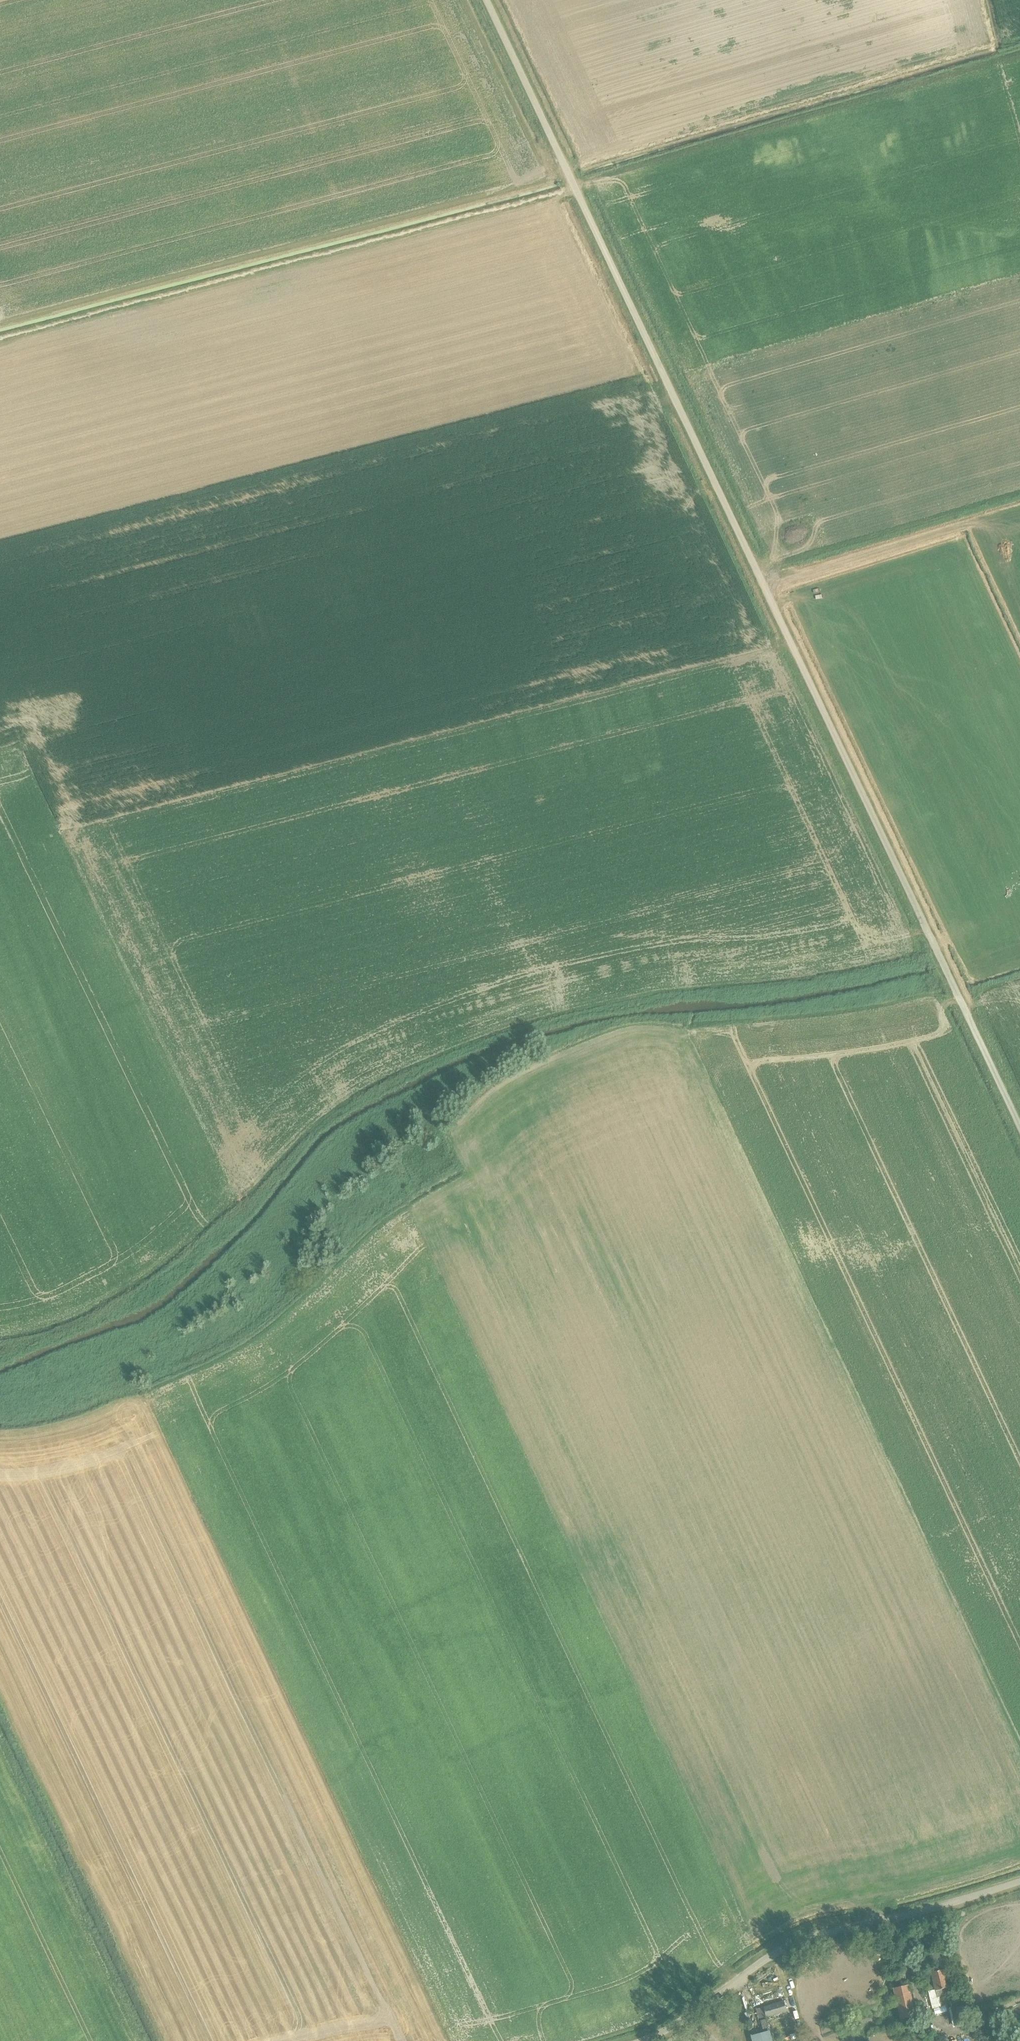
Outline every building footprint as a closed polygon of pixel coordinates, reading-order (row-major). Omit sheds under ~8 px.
[(934,1989),(928,1990),(930,1998),(936,1997),(949,1994),(943,1969),(930,1971),(934,1989)] [(892,1987),(899,2018),(915,2015),(908,1984),(892,1987)] [(962,1998),(950,2001),(952,2007),(951,2007),(955,2026),(967,2023),(962,1998)] [(765,2007),(756,2009),(758,2018),(768,2015),(787,2010),(785,2001),(765,2007)] [(751,2035),(753,2040),(771,2040),(768,2030),(751,2035)]
